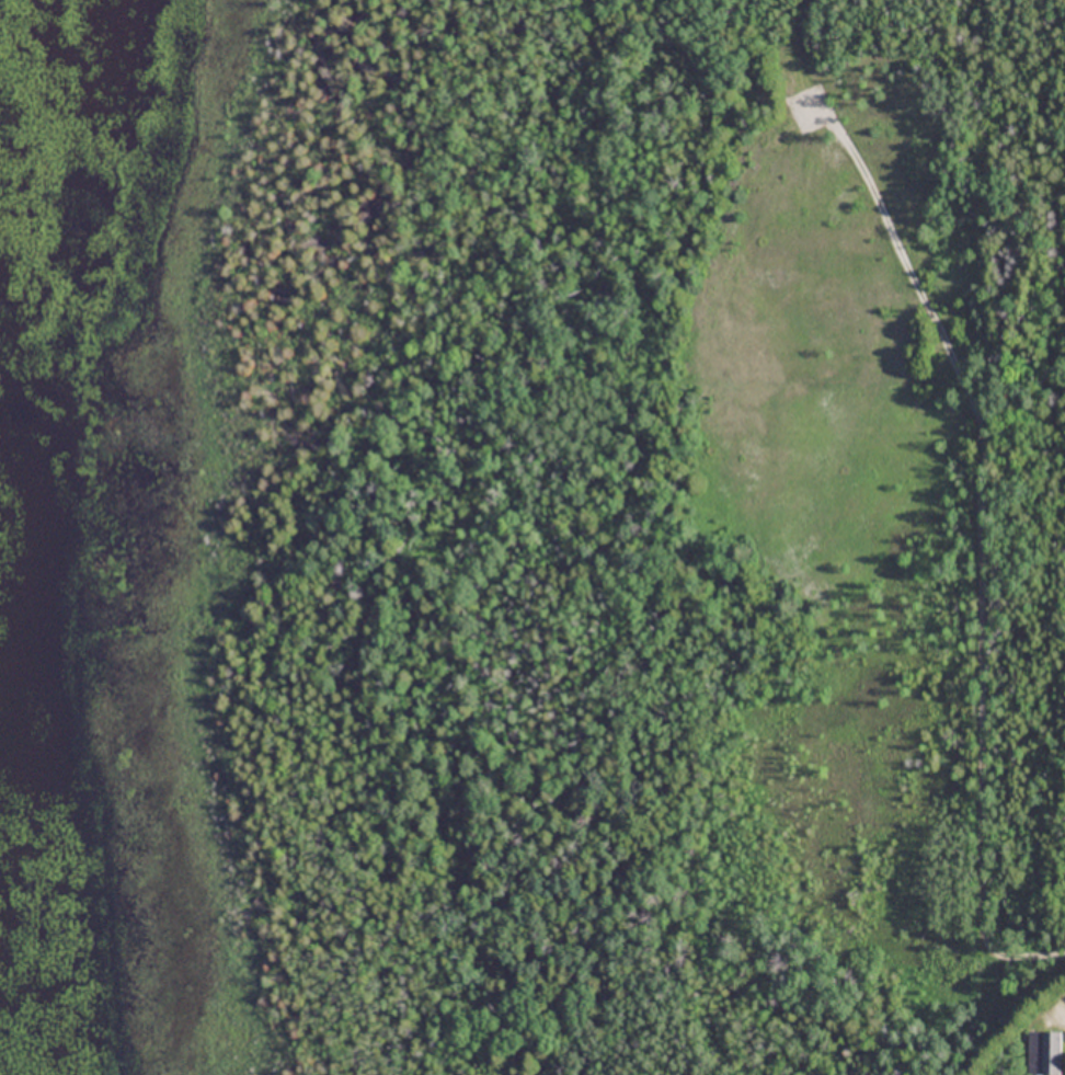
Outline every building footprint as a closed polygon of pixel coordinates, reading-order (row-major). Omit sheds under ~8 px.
[(1029,1031),(1029,1074),(1062,1074),(1062,1031),(1029,1031)]
